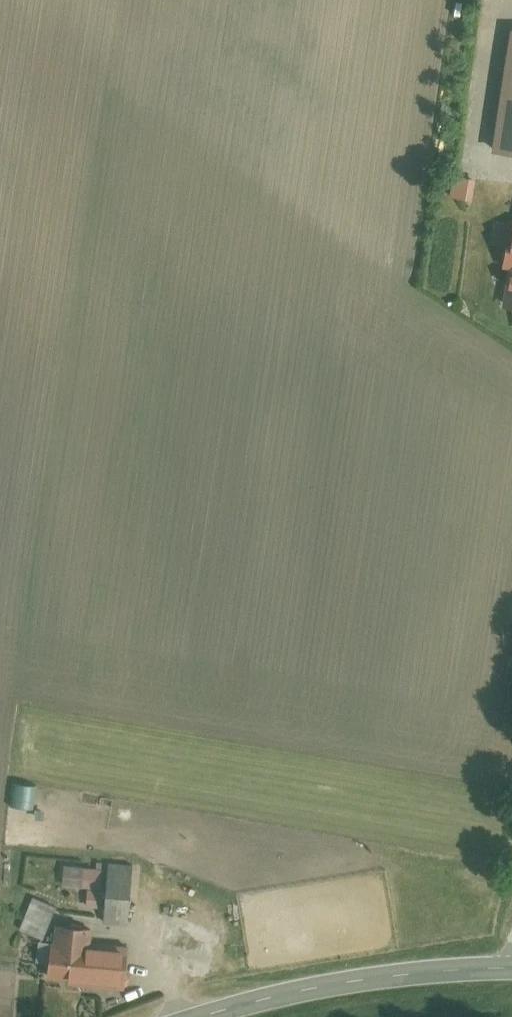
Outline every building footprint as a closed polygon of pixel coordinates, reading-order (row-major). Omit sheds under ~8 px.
[(127,922),(127,877),(106,877),(106,922),(127,922)] [(29,901),(24,933),(47,937),(52,904),(29,901)] [(205,938),(168,924),(161,943),(198,956),(205,938)] [(50,947),(49,986),(126,989),(128,948),(90,946),(91,926),(61,925),(60,947),(50,947)]
